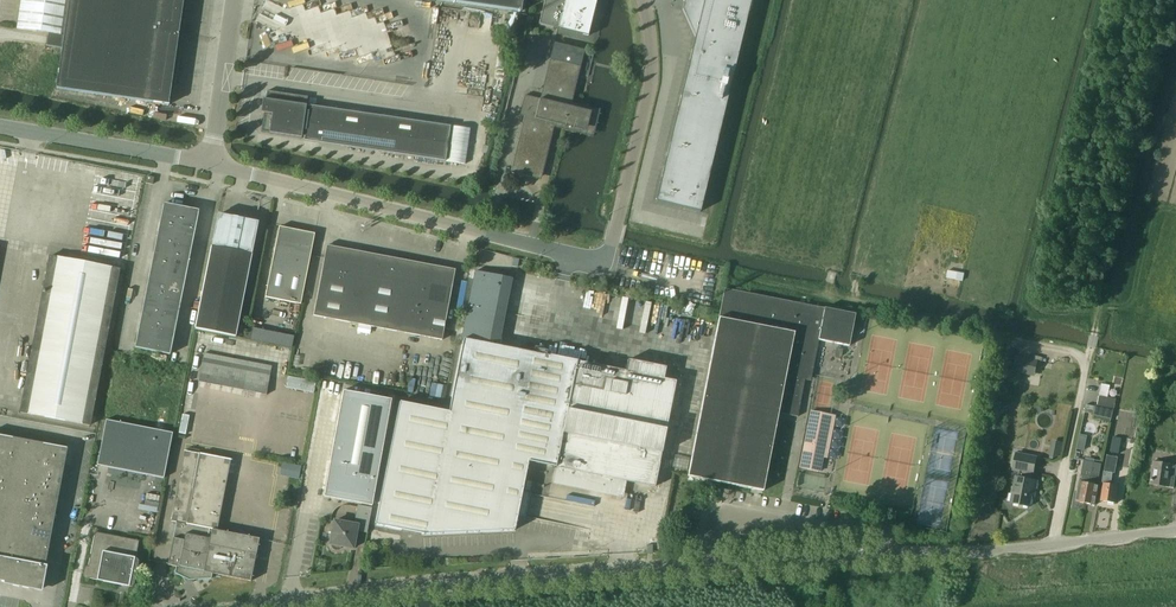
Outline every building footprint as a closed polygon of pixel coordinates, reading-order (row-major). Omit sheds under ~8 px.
[(17,29),(49,33),(47,46),(62,48),(57,89),(131,100),(149,102),(168,105),(178,39),(179,37),(178,37),(180,25),(182,25),(183,24),(180,23),(183,0),(21,0),(17,29)] [(521,11),(522,0),(440,0),(521,11)] [(539,25),(588,37),(596,2),(588,0),(545,0),(539,25)] [(656,202),(700,212),(751,0),(685,0),(682,10),(695,38),(656,202)] [(517,16),(505,14),(504,22),(516,23),(517,16)] [(282,18),(279,23),(286,27),(288,22),(282,18)] [(544,100),(571,107),(584,50),(554,43),(550,59),(554,60),(544,100)] [(415,121),(338,110),(309,106),(306,106),(308,97),(267,91),(266,99),(263,99),(261,113),(264,113),(261,132),(302,138),(302,137),(304,137),(304,141),(410,156),(415,121)] [(571,107),(544,100),(525,95),(520,114),(525,116),(511,172),(537,179),(551,122),(590,132),(595,113),(571,107)] [(147,176),(146,183),(153,185),(154,178),(147,176)] [(164,204),(160,221),(178,225),(181,207),(164,204)] [(199,211),(181,207),(178,225),(195,228),(199,211)] [(236,337),(252,255),(251,255),(258,223),(219,215),(212,248),(211,248),(195,329),(236,337)] [(160,221),(157,237),(175,241),(178,225),(160,221)] [(195,228),(178,225),(175,241),(192,244),(195,228)] [(301,304),(315,234),(280,227),(265,298),(301,304)] [(171,257),(175,241),(157,237),(154,253),(171,257)] [(192,244),(175,241),(171,257),(189,261),(192,244)] [(333,320),(347,250),(327,246),(313,316),(333,320)] [(456,270),(347,250),(333,320),(442,341),(456,270)] [(167,280),(171,257),(154,253),(149,276),(167,280)] [(119,270),(50,257),(21,414),(90,427),(119,270)] [(189,261),(171,257),(167,280),(184,283),(189,261)] [(953,264),(953,271),(963,272),(963,265),(953,264)] [(947,271),(946,278),(962,281),(963,274),(962,273),(948,271),(947,271)] [(461,338),(463,339),(498,346),(512,279),(475,272),(461,338)] [(162,302),(167,280),(149,276),(145,299),(162,302)] [(167,280),(162,302),(180,306),(184,283),(167,280)] [(725,289),(688,477),(764,492),(779,413),(798,417),(805,380),(810,381),(818,340),(848,346),(854,314),(725,289)] [(159,318),(162,302),(145,299),(142,315),(159,318)] [(180,306),(162,302),(159,318),(176,322),(180,306)] [(156,334),(159,318),(142,315),(138,331),(156,334)] [(173,338),(176,322),(159,318),(156,334),(173,338)] [(290,349),(293,335),(247,327),(244,341),(290,349)] [(156,334),(138,331),(135,348),(152,352),(156,334)] [(170,355),(173,338),(156,334),(152,352),(170,355)] [(400,398),(375,525),(424,535),(514,531),(517,515),(525,517),(530,494),(522,492),(528,462),(558,468),(556,480),(623,493),(626,482),(654,487),(675,382),(498,346),(463,339),(449,408),(400,398)] [(842,357),(843,349),(836,348),(835,355),(842,357)] [(1014,356),(1011,372),(1034,377),(1037,361),(1014,356)] [(202,362),(199,382),(266,395),(270,376),(202,362)] [(314,393),(316,382),(288,376),(286,387),(314,393)] [(1093,417),(1093,415),(1112,419),(1116,399),(1108,397),(1110,386),(1101,385),(1097,407),(1086,405),(1084,415),(1093,417)] [(343,391),(328,474),(331,475),(327,495),(347,499),(347,502),(372,506),(391,400),(343,391)] [(829,422),(810,418),(800,468),(820,471),(829,422)] [(173,434),(106,421),(97,466),(164,479),(173,434)] [(1080,435),(1077,449),(1084,451),(1087,436),(1080,435)] [(41,590),(68,448),(0,436),(0,582),(41,590)] [(1113,437),(1110,452),(1119,454),(1122,439),(1113,437)] [(830,440),(828,458),(837,458),(838,441),(830,440)] [(1060,458),(1061,441),(1051,440),(1050,458),(1060,458)] [(176,574),(185,579),(185,580),(185,581),(185,582),(186,582),(186,583),(187,584),(188,585),(190,585),(191,585),(192,585),(192,584),(193,584),(194,583),(194,582),(194,581),(212,580),(213,575),(251,583),(260,539),(217,531),(231,460),(186,451),(172,522),(177,523),(168,566),(177,568),(176,574)] [(1016,477),(1011,503),(1030,507),(1032,495),(1033,491),(1035,492),(1037,482),(1030,480),(1031,473),(1033,474),(1036,457),(1017,454),(1013,470),(1021,471),(1020,478),(1016,477)] [(1107,456),(1104,472),(1102,483),(1104,484),(1101,501),(1116,504),(1118,486),(1111,485),(1113,473),(1115,473),(1118,458),(1107,456)] [(1075,502),(1085,503),(1094,462),(1083,460),(1080,481),(1079,481),(1075,502)] [(1173,488),(1175,471),(1175,465),(1152,461),(1149,484),(1173,488)] [(1101,463),(1094,462),(1085,503),(1095,505),(1099,484),(1095,484),(1096,477),(1099,478),(1101,463)] [(301,467),(282,464),(280,475),(299,479),(301,467)] [(144,494),(141,510),(156,512),(159,496),(144,494)] [(334,521),(330,544),(331,545),(332,547),(333,549),(335,551),(338,550),(340,549),(341,547),(353,549),(357,531),(366,533),(371,509),(358,506),(355,525),(334,521)] [(677,524),(684,525),(687,513),(680,511),(677,524)] [(139,564),(139,562),(139,561),(138,560),(137,559),(136,559),(140,541),(96,533),(89,567),(88,567),(86,567),(85,568),(84,570),(83,575),(83,576),(84,578),(85,579),(86,579),(129,587),(131,588),(133,587),(134,586),(134,585),(139,564)]
